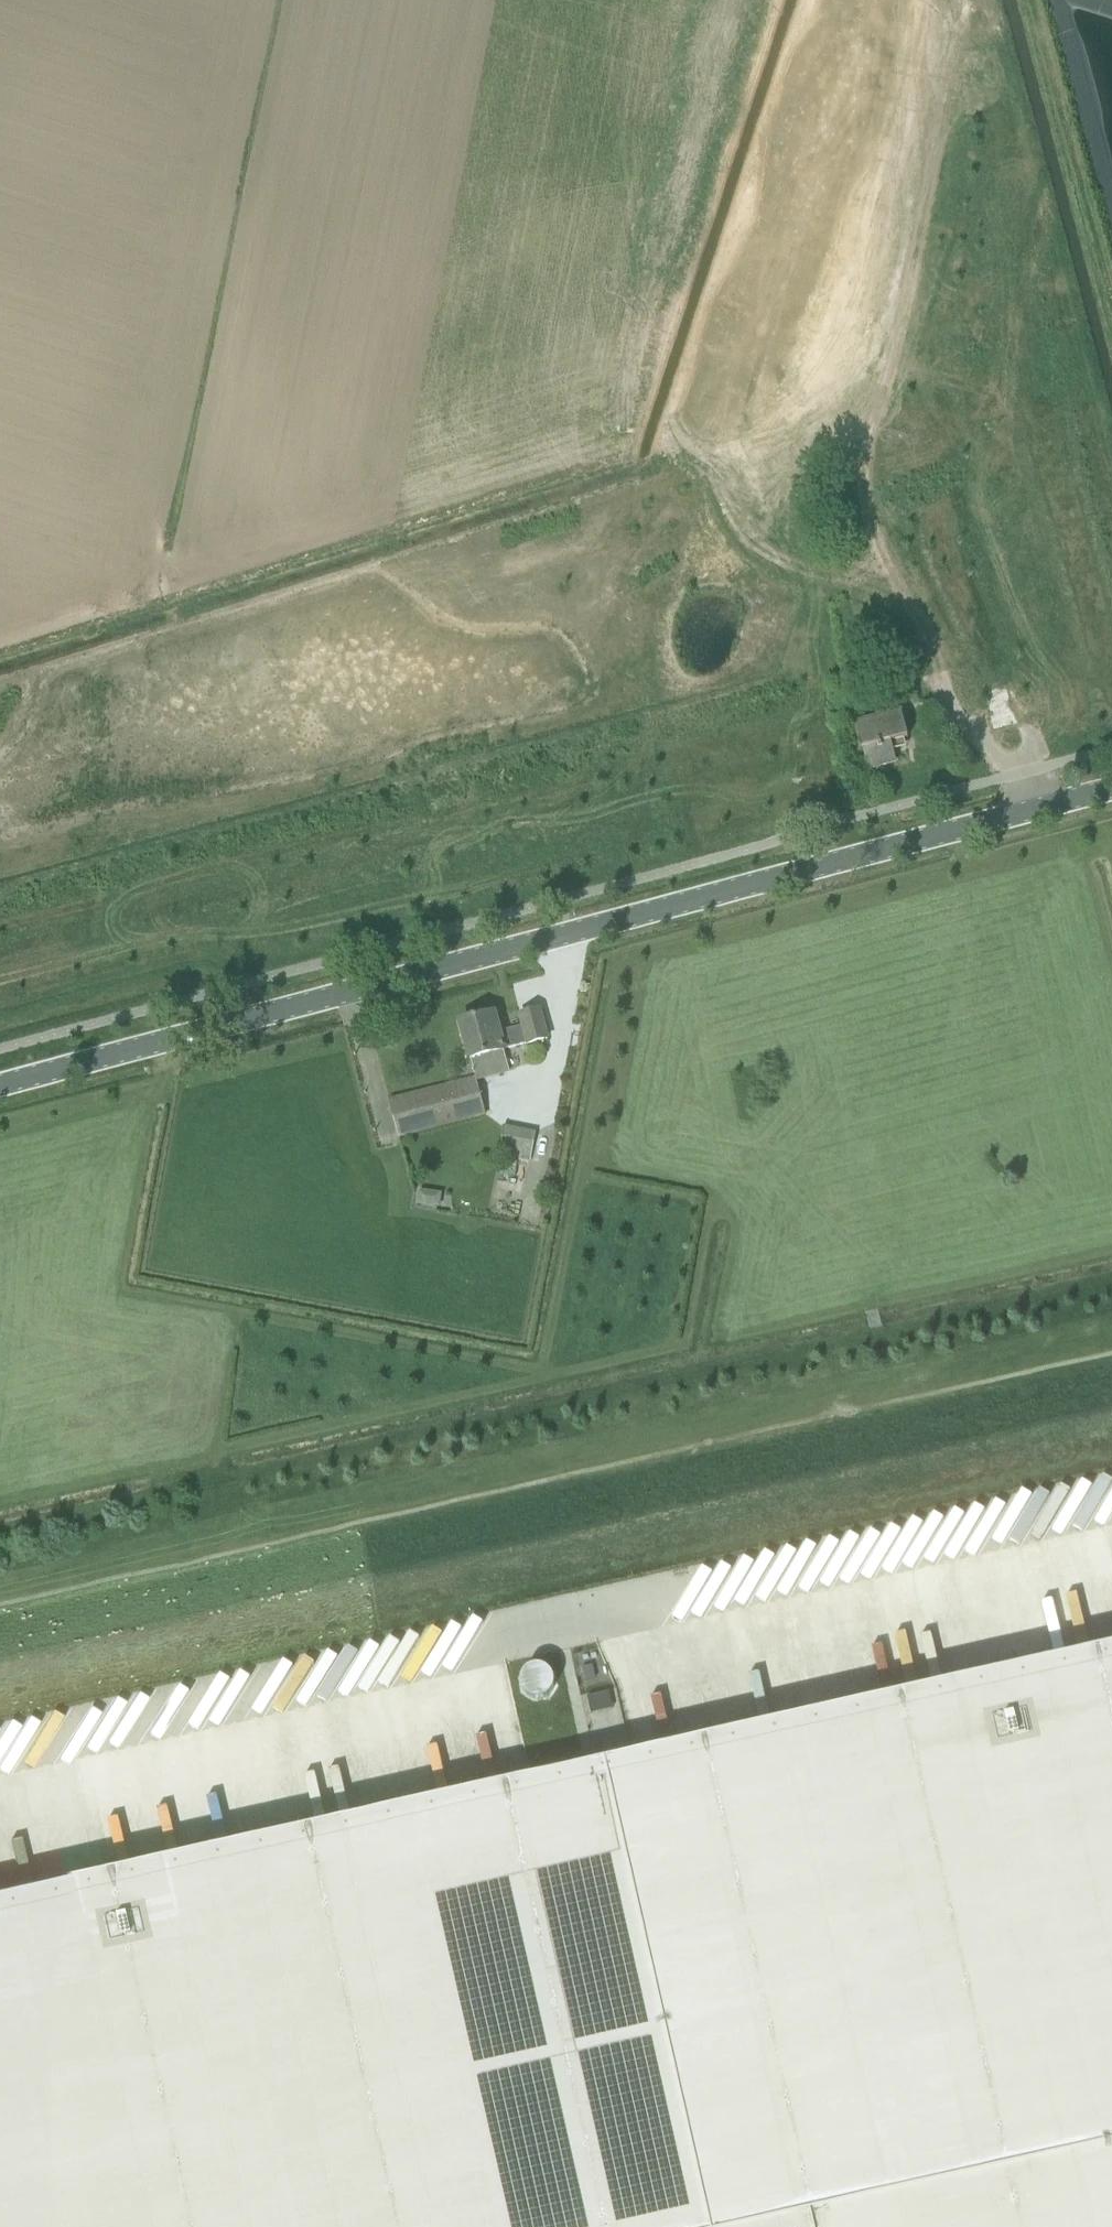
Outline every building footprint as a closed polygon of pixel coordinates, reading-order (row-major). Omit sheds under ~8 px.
[(854,726),(861,752),(863,751),(869,770),(897,763),(891,743),(908,739),(902,713),(854,726)] [(508,1049),(547,1039),(540,1010),(521,1015),(524,1027),(500,1034),(497,1023),(493,1024),(490,1015),(461,1023),(471,1061),(505,1052),(508,1051),(508,1049)] [(391,1101),(401,1138),(486,1116),(477,1083),(476,1079),(391,1101)] [(530,1161),(535,1134),(535,1133),(520,1130),(515,1159),(530,1161)] [(711,2226),(760,2226),(811,2215),(1111,2147),(1111,1648),(605,1763),(711,2226)] [(555,1671),(526,1662),(520,1685),(549,1693),(555,1671)] [(582,1668),(585,1681),(596,1679),(592,1666),(582,1668)] [(608,1689),(587,1695),(592,1712),(612,1706),(608,1689)] [(654,1695),(661,1739),(669,1737),(662,1693),(654,1695)] [(605,1763),(0,1900),(0,2226),(711,2226),(605,1763)] [(811,2215),(814,2226),(1111,2226),(1111,2147),(811,2215)] [(811,2215),(760,2226),(814,2226),(811,2215)]
